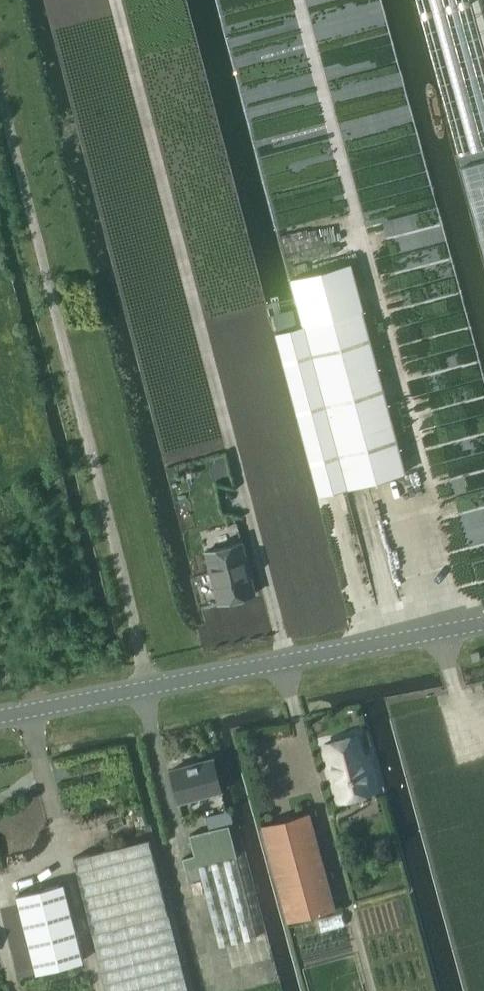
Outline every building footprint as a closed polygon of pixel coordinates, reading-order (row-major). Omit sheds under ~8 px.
[(461,166),(483,251),(483,0),(416,0),(461,166)] [(276,332),(273,332),(317,496),(344,488),(345,488),(346,488),(366,482),(367,482),(405,472),(361,309),(349,262),(290,278),(303,325),(295,327),(294,327),(291,316),(274,321),(277,332),(276,332)] [(237,543),(200,553),(214,604),(225,602),(229,605),(238,602),(241,597),(247,596),(238,564),(242,563),(237,543)] [(355,735),(324,743),(339,800),(376,790),(367,755),(361,756),(355,735)] [(170,770),(179,801),(221,790),(213,759),(170,770)] [(206,816),(209,828),(233,821),(230,810),(206,816)] [(333,907),(325,876),(307,811),(261,824),(288,921),(334,908),(333,907)] [(194,856),(182,859),(187,881),(200,878),(217,947),(258,937),(237,856),(229,825),(189,835),(194,856)] [(73,858),(92,932),(107,990),(187,990),(148,839),(73,858)] [(53,878),(7,890),(28,968),(74,955),(53,878)]
